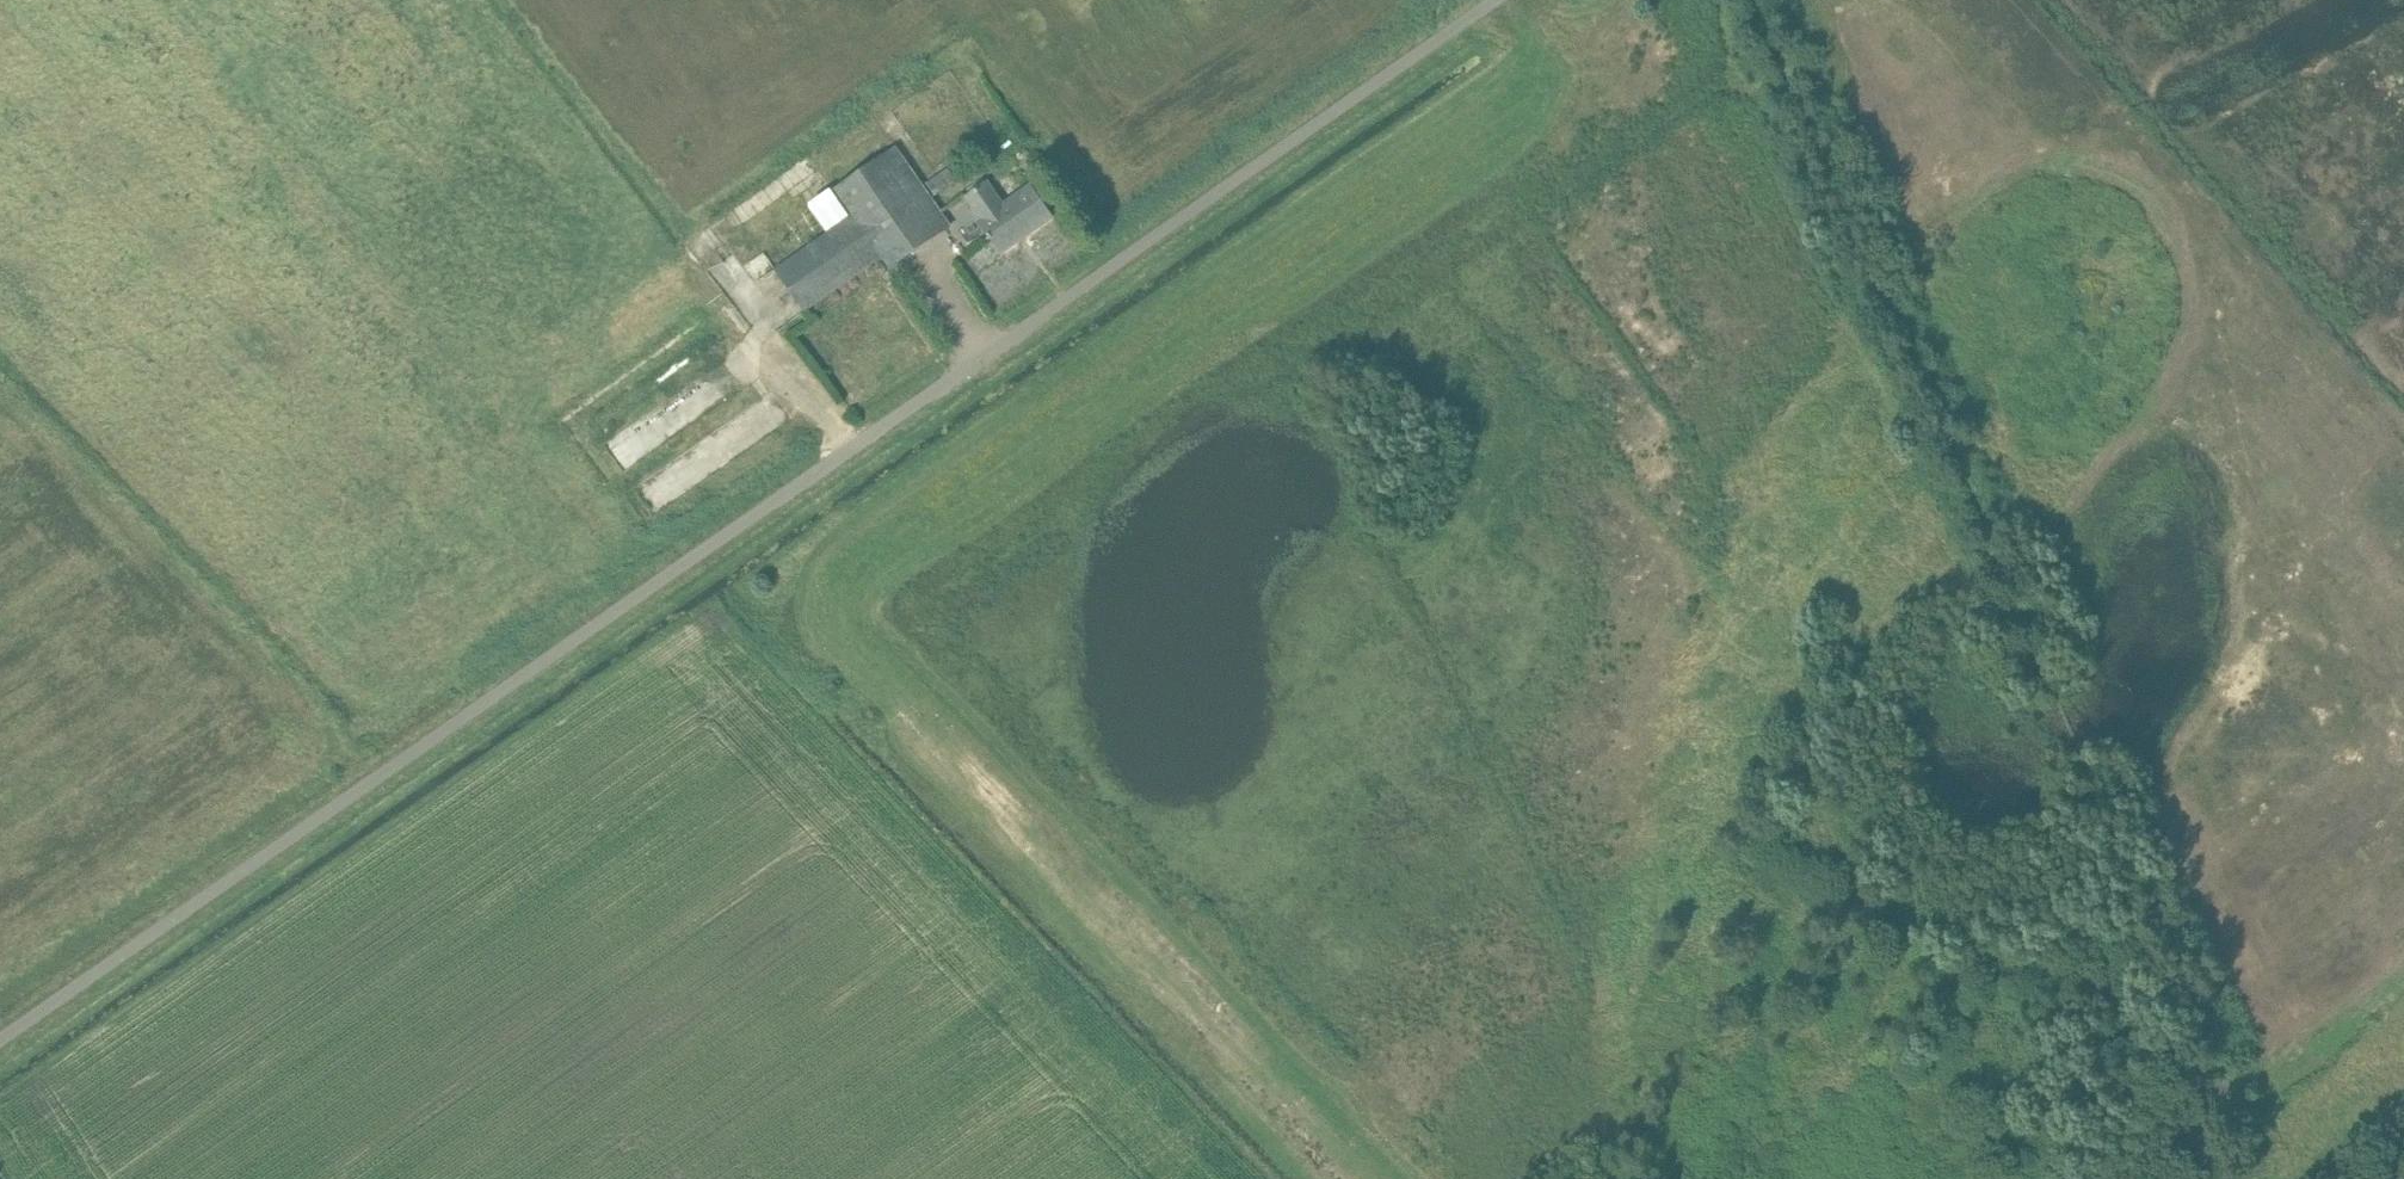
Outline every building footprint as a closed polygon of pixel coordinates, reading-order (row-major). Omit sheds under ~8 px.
[(949,226),(936,207),(895,148),(836,189),(854,215),(850,217),(831,191),(771,233),(789,260),(776,269),(804,310),(883,256),(891,267),(949,226)] [(948,168),(926,183),(935,195),(956,180),(948,168)] [(1003,206),(986,182),(966,197),(982,220),(980,222),(989,235),(987,236),(990,240),(991,239),(1001,252),(1051,216),(1037,197),(1031,186),(1003,206)]
